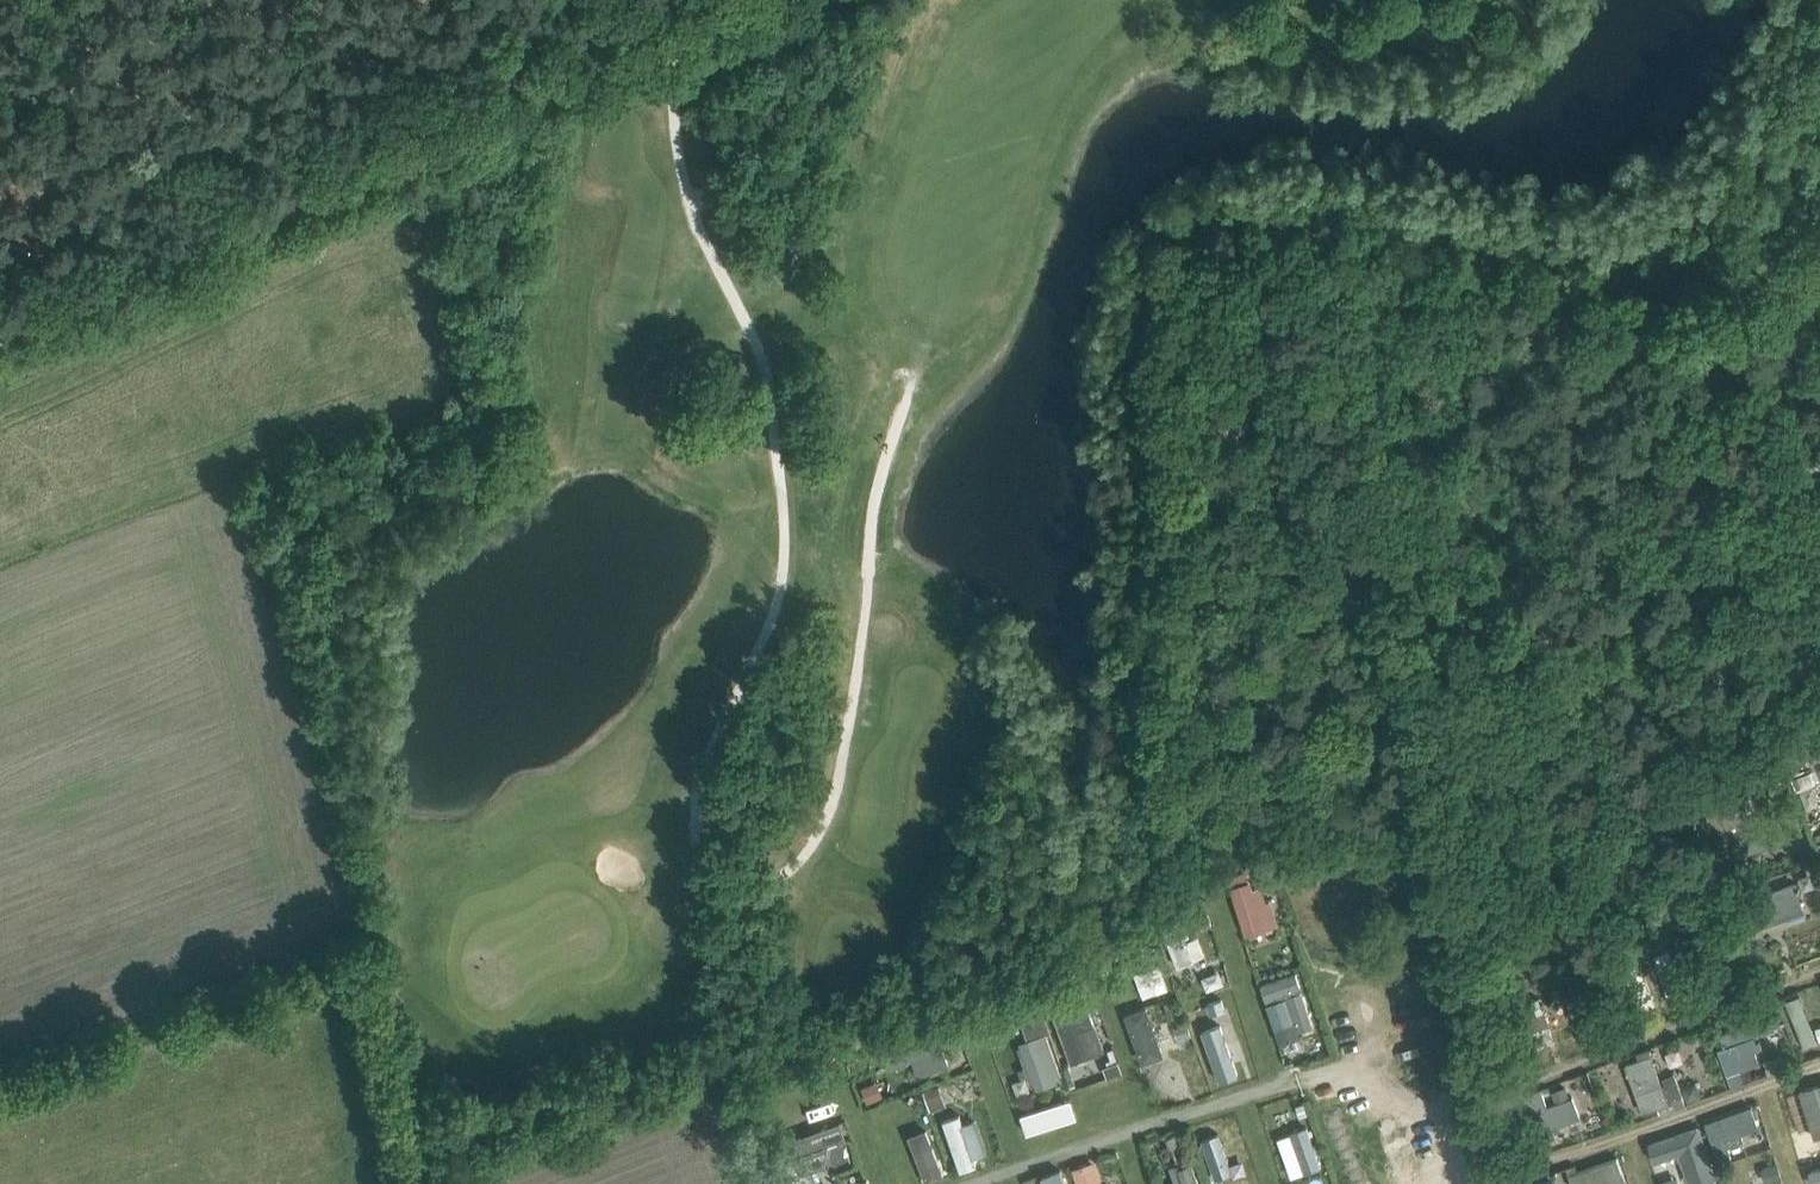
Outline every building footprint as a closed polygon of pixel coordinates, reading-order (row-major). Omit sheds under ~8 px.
[(794,246),(780,242),(774,261),(788,265),(794,246)] [(1812,769),(1807,758),(1789,765),(1799,788),(1814,782),(1818,790),(1819,789),(1819,766),(1812,769)] [(1734,844),(1737,855),(1787,839),(1778,812),(1762,818),(1753,793),(1710,807),(1724,847),(1734,844)] [(1755,920),(1757,927),(1805,911),(1795,882),(1741,900),(1748,922),(1755,920)]
